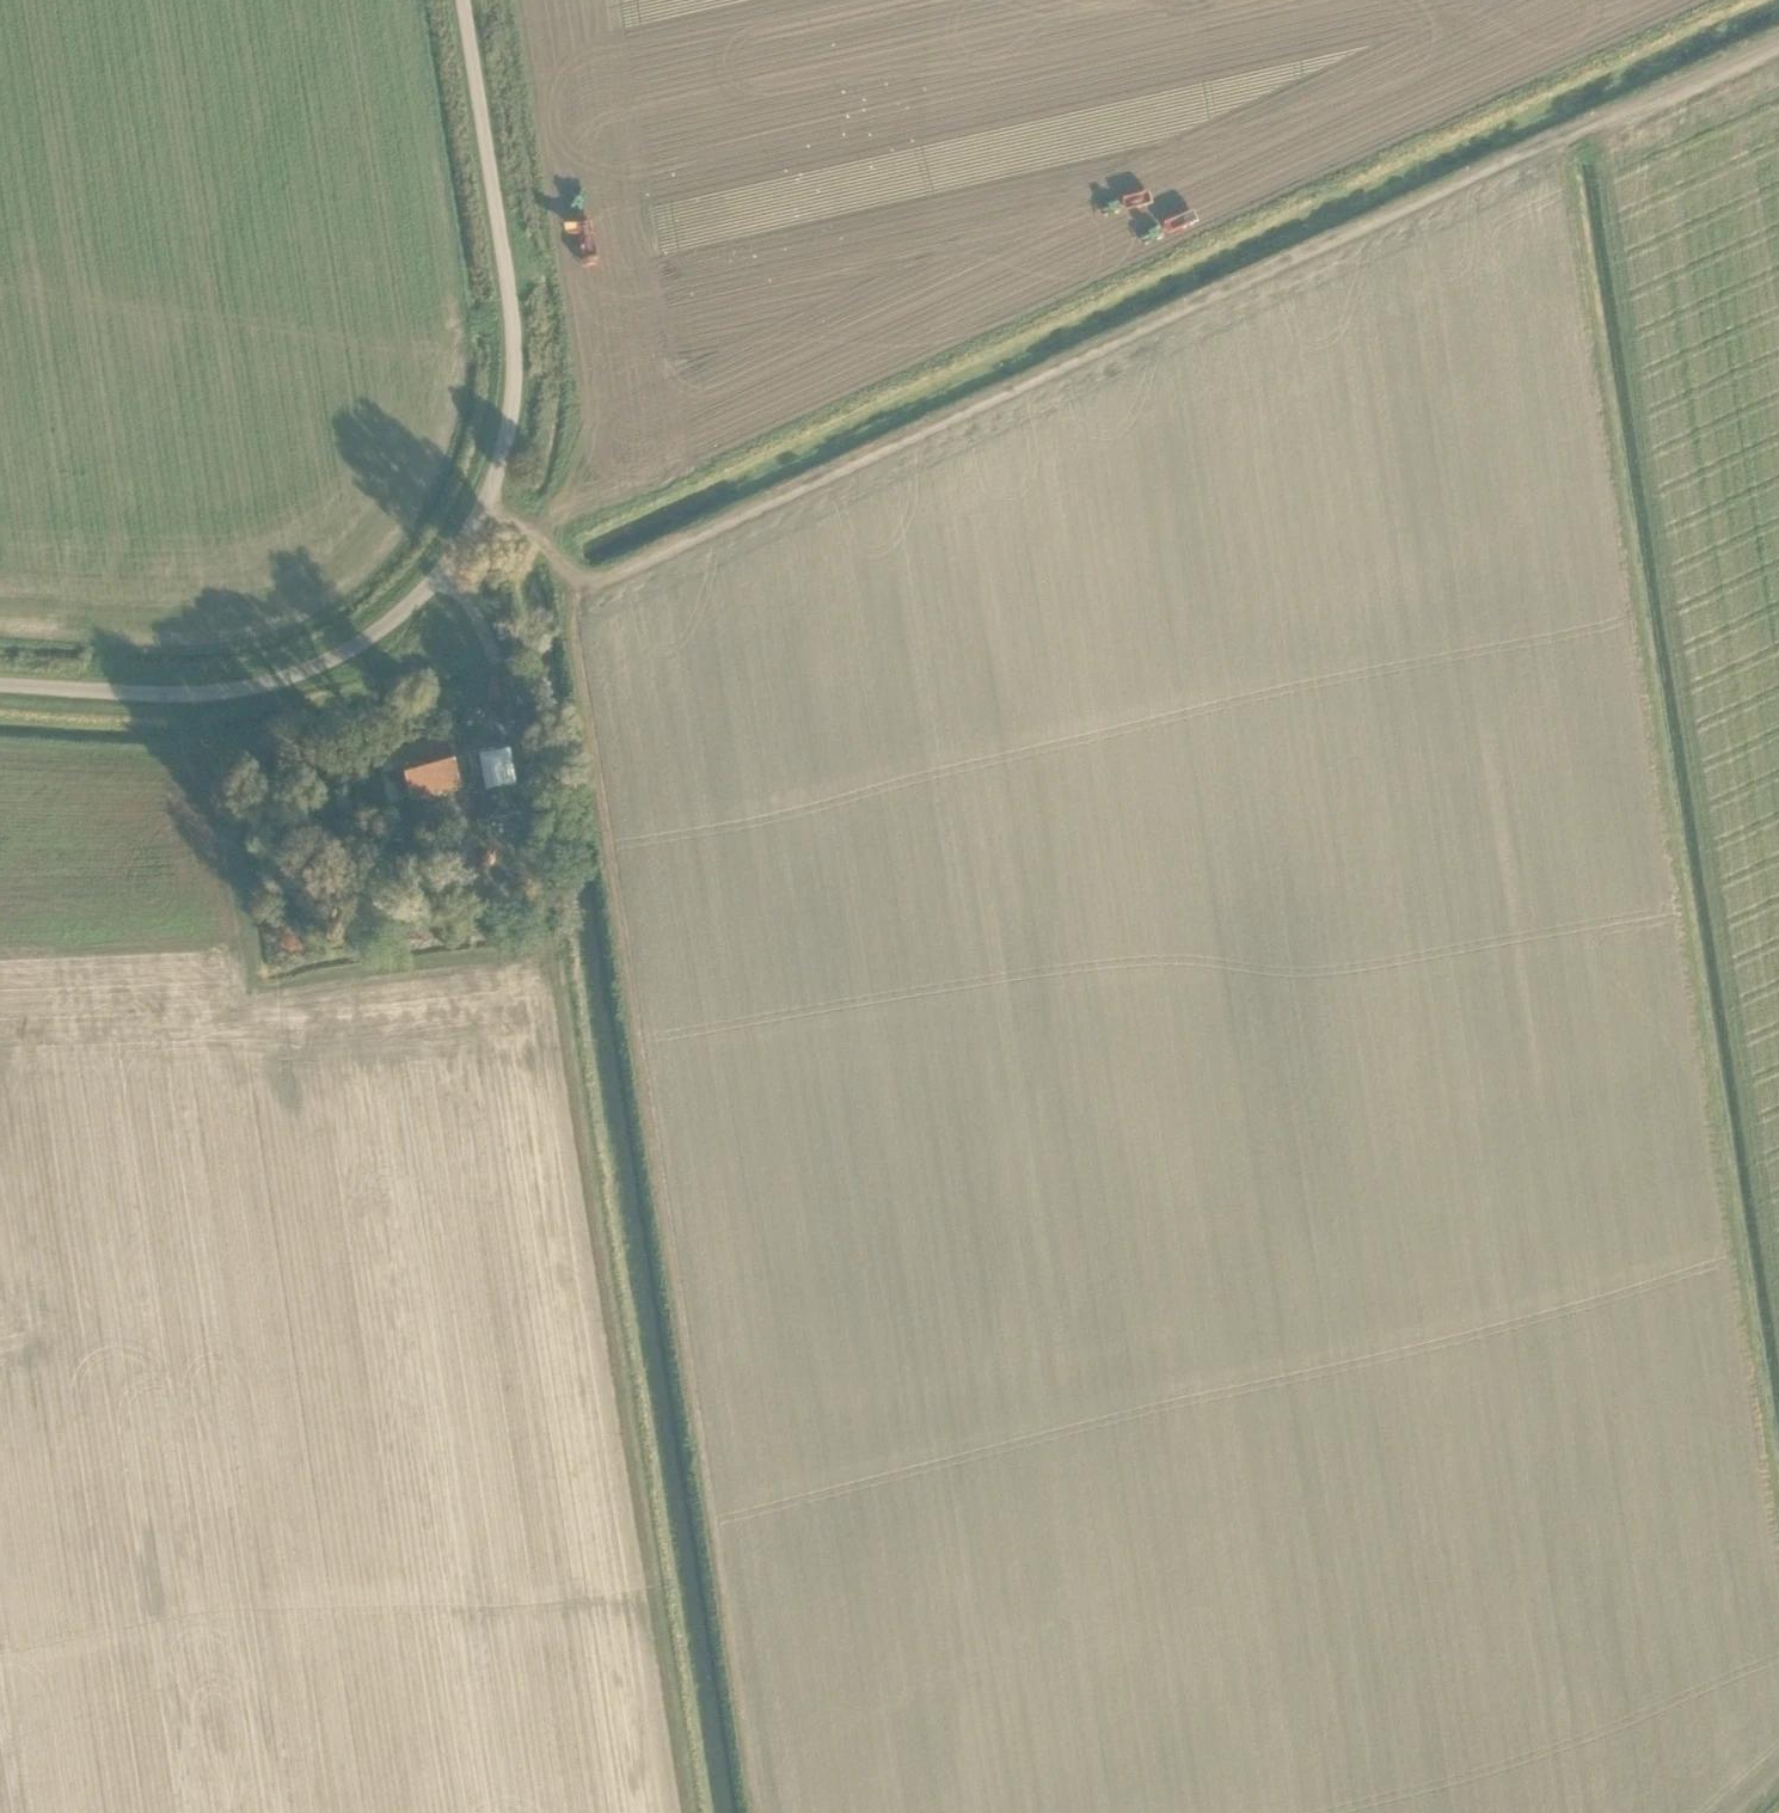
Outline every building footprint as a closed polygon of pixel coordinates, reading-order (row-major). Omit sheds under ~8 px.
[(532,744),(528,718),(517,720),(521,746),(532,744)] [(455,760),(448,730),(396,742),(399,756),(381,760),(388,793),(412,787),(408,771),(455,760)] [(519,811),(507,745),(471,752),(483,817),(519,811)]
